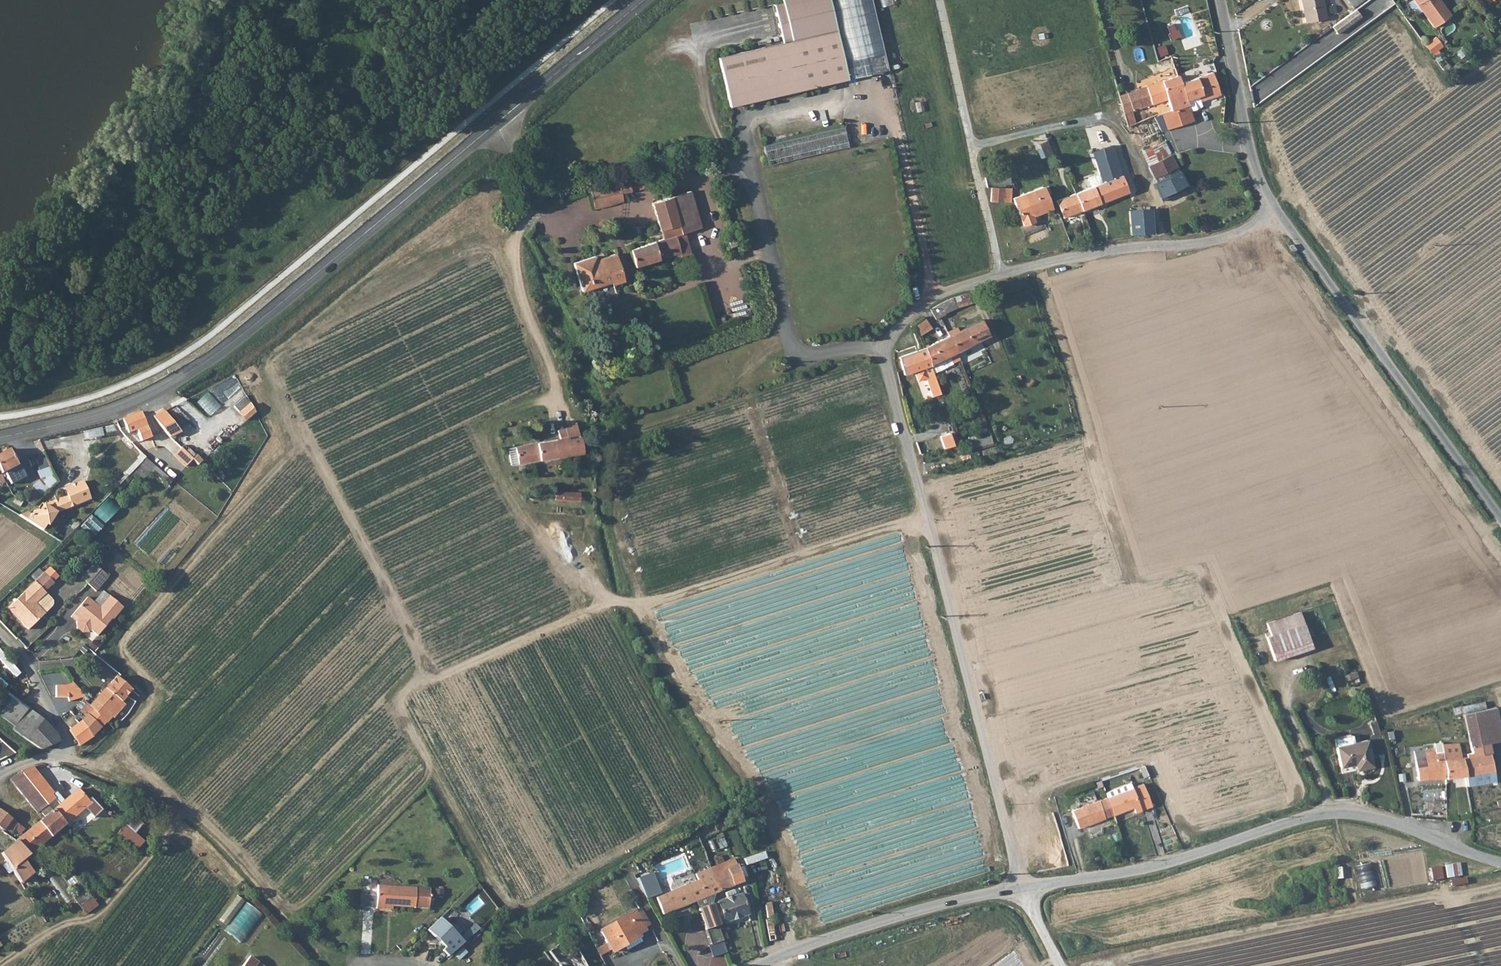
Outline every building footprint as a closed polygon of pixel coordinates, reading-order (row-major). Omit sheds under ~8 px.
[(839,29),(867,23),(862,0),(784,0),(785,1),(775,3),(784,42),(839,29)] [(867,23),(839,29),(849,78),(889,69),(874,0),(862,0),(867,23)] [(1310,27),(1329,22),(1324,0),(1304,0),(1310,27)] [(1436,31),(1453,19),(1438,0),(1413,0),(1436,31)] [(1339,32),(1354,23),(1351,18),(1336,26),(1339,32)] [(849,78),(839,29),(784,42),(718,57),(729,104),(849,78)] [(1428,50),(1435,59),(1446,50),(1440,41),(1428,50)] [(1139,80),(1141,87),(1161,81),(1159,74),(1139,80)] [(1188,107),(1190,113),(1197,110),(1199,108),(1198,104),(1220,96),(1213,74),(1180,84),(1185,102),(1192,100),(1194,105),(1188,107)] [(1119,98),(1124,115),(1153,105),(1167,100),(1172,112),(1188,107),(1194,105),(1192,100),(1185,102),(1180,84),(1178,76),(1119,98)] [(1192,122),(1190,113),(1188,107),(1172,112),(1161,115),(1166,131),(1192,122)] [(850,147),(845,126),(765,143),(770,164),(850,147)] [(1179,180),(1162,146),(1139,157),(1156,191),(1179,180)] [(1086,182),(1089,189),(1057,202),(1064,219),(1129,194),(1123,178),(1121,179),(1113,151),(1092,158),(1099,175),(1088,179),(1086,182)] [(1089,156),(1083,157),(1083,164),(1091,163),(1089,156)] [(606,187),(611,206),(613,206),(624,201),(622,193),(644,190),(644,189),(647,188),(648,185),(650,185),(649,178),(606,187)] [(611,206),(606,187),(592,190),(596,210),(611,206)] [(1004,188),(994,188),(994,203),(1004,203),(1004,188)] [(1175,218),(1193,209),(1182,188),(1165,196),(1175,218)] [(1054,210),(1045,189),(1015,200),(1025,226),(1036,222),(1034,217),(1054,210)] [(682,234),(664,240),(631,252),(636,268),(677,254),(679,259),(693,254),(686,234),(702,229),(690,192),(671,198),(682,234)] [(682,234),(671,198),(653,204),(664,240),(682,234)] [(1154,235),(1154,207),(1129,209),(1132,236),(1154,235)] [(624,282),(615,254),(598,260),(597,256),(574,264),(583,291),(612,282),(613,286),(624,282)] [(937,320),(940,319),(944,316),(946,314),(959,308),(973,304),(969,295),(953,299),(932,311),(937,320)] [(959,328),(949,333),(951,336),(958,352),(991,336),(984,320),(961,331),(959,328)] [(932,364),(958,352),(951,336),(926,348),(932,364)] [(942,394),(932,364),(926,348),(925,348),(926,350),(901,359),(905,376),(917,371),(920,380),(927,378),(933,397),(942,394)] [(212,415),(222,406),(210,392),(200,401),(212,415)] [(247,397),(236,406),(241,411),(251,403),(247,397)] [(247,421),(259,412),(252,403),(240,413),(247,421)] [(177,427),(166,413),(155,419),(166,433),(177,427)] [(153,439),(143,414),(118,423),(121,431),(127,429),(130,435),(139,431),(144,442),(153,439)] [(560,431),(562,439),(517,448),(520,465),(583,453),(577,424),(560,431)] [(1040,440),(1042,446),(1060,441),(1058,435),(1040,440)] [(175,456),(187,467),(195,458),(183,447),(175,456)] [(517,448),(509,450),(512,467),(520,465),(517,448)] [(0,457),(0,466),(5,476),(13,472),(14,474),(9,477),(13,486),(28,478),(21,465),(19,466),(11,451),(0,457)] [(32,516),(27,522),(42,532),(46,526),(48,527),(57,513),(90,498),(83,482),(64,490),(67,497),(43,507),(40,511),(35,512),(32,516)] [(34,506),(41,497),(34,487),(23,501),(34,506)] [(557,492),(557,501),(581,502),(582,493),(557,492)] [(82,526),(93,537),(122,510),(111,498),(82,526)] [(32,516),(27,513),(19,517),(27,522),(32,516)] [(85,577),(87,579),(100,565),(97,563),(85,577)] [(87,579),(92,583),(104,569),(100,565),(87,579)] [(112,575),(105,568),(104,569),(92,583),(99,590),(112,575)] [(52,582),(58,577),(50,569),(45,575),(52,582)] [(52,582),(45,575),(11,606),(24,620),(22,622),(29,630),(46,614),(36,604),(55,585),(52,582)] [(102,636),(128,608),(108,591),(97,602),(92,597),(75,617),(81,622),(81,629),(87,633),(93,632),(95,630),(102,636)] [(24,620),(11,606),(10,608),(22,622),(24,620)] [(1308,649),(1300,625),(1262,639),(1270,662),(1308,649)] [(17,677),(21,674),(2,650),(0,651),(0,656),(17,677)] [(117,678),(91,707),(94,709),(108,723),(113,718),(114,719),(126,705),(123,703),(133,690),(117,678)] [(68,686),(47,686),(55,703),(72,702),(71,697),(84,700),(85,697),(79,695),(75,683),(68,686)] [(1,688),(0,689),(0,714),(15,726),(28,708),(1,688)] [(94,709),(91,707),(88,704),(81,712),(87,717),(82,722),(94,737),(102,729),(89,715),(94,709)] [(42,719),(28,708),(15,726),(14,728),(29,738),(42,719)] [(102,729),(108,723),(94,709),(89,715),(102,729)] [(1468,760),(1461,761),(1465,777),(1494,771),(1487,745),(1497,742),(1486,709),(1458,718),(1472,755),(1467,756),(1468,760)] [(1489,709),(1486,709),(1497,742),(1500,741),(1489,709)] [(27,741),(42,751),(59,744),(56,734),(42,719),(29,738),(27,741)] [(94,737),(82,722),(80,724),(70,732),(80,746),(94,737)] [(1382,733),(1377,722),(1371,725),(1375,735),(1382,733)] [(1343,770),(1358,766),(1363,765),(1364,771),(1375,769),(1369,743),(1356,746),(1354,739),(1337,743),(1343,770)] [(1465,777),(1461,761),(1458,745),(1440,746),(1441,754),(1434,755),(1434,751),(1414,753),(1417,781),(1426,779),(1465,777)] [(0,761),(0,768),(15,761),(12,755),(0,761)] [(50,790),(33,768),(20,771),(41,797),(50,790)] [(52,812),(47,806),(41,797),(20,771),(9,777),(37,814),(40,811),(45,818),(27,834),(42,848),(68,826),(54,811),(52,812)] [(1465,777),(1467,787),(1496,781),(1494,771),(1465,777)] [(1143,786),(1108,798),(1114,815),(1132,808),(1134,814),(1151,808),(1143,786)] [(54,811),(68,826),(89,808),(92,805),(87,800),(79,791),(60,806),(54,800),(47,806),(52,812),(54,811)] [(95,802),(90,797),(87,800),(92,805),(95,802)] [(1079,829),(1114,815),(1108,798),(1073,811),(1079,829)] [(92,805),(89,808),(97,817),(104,811),(95,802),(92,805)] [(23,837),(17,843),(30,857),(42,848),(27,834),(26,832),(0,810),(0,830),(3,832),(6,828),(12,833),(14,832),(23,837)] [(25,862),(30,857),(17,843),(2,855),(21,886),(33,875),(25,862)] [(697,852),(694,846),(685,850),(688,856),(697,852)] [(749,863),(769,858),(767,853),(747,858),(749,863)] [(735,887),(735,886),(743,883),(735,860),(713,869),(721,892),(735,887)] [(1363,889),(1379,887),(1375,862),(1359,865),(1363,889)] [(1443,866),(1433,868),(1435,879),(1445,878),(1443,866)] [(713,869),(696,875),(699,881),(706,898),(717,894),(721,892),(713,869)] [(639,878),(648,899),(663,893),(655,872),(639,878)] [(657,918),(706,898),(699,881),(657,899),(658,901),(654,902),(655,905),(652,906),(657,918)] [(100,907),(80,883),(74,888),(81,896),(75,900),(87,916),(100,907)] [(431,911),(432,891),(379,888),(379,910),(390,911),(390,908),(431,911)] [(742,895),(712,906),(711,907),(718,927),(720,927),(720,926),(749,916),(742,895)] [(239,944),(264,915),(250,903),(225,932),(239,944)] [(93,925),(106,916),(100,907),(87,916),(93,925)] [(721,935),(718,927),(711,907),(699,911),(712,946),(723,941),(721,935)] [(614,953),(625,948),(641,938),(639,935),(645,932),(635,914),(602,933),(614,953)] [(429,932),(446,950),(444,952),(451,959),(466,945),(441,920),(429,932)] [(511,926),(500,934),(502,937),(509,931),(512,936),(510,937),(513,943),(520,938),(511,926)] [(726,933),(721,935),(723,941),(729,939),(726,933)] [(628,954),(644,944),(641,938),(625,948),(628,954)] [(569,958),(559,944),(548,954),(557,965),(559,965),(569,958)] [(569,958),(559,965),(586,965),(577,951),(569,958)] [(551,962),(545,953),(537,958),(532,957),(526,962),(529,965),(546,965),(551,962)]
